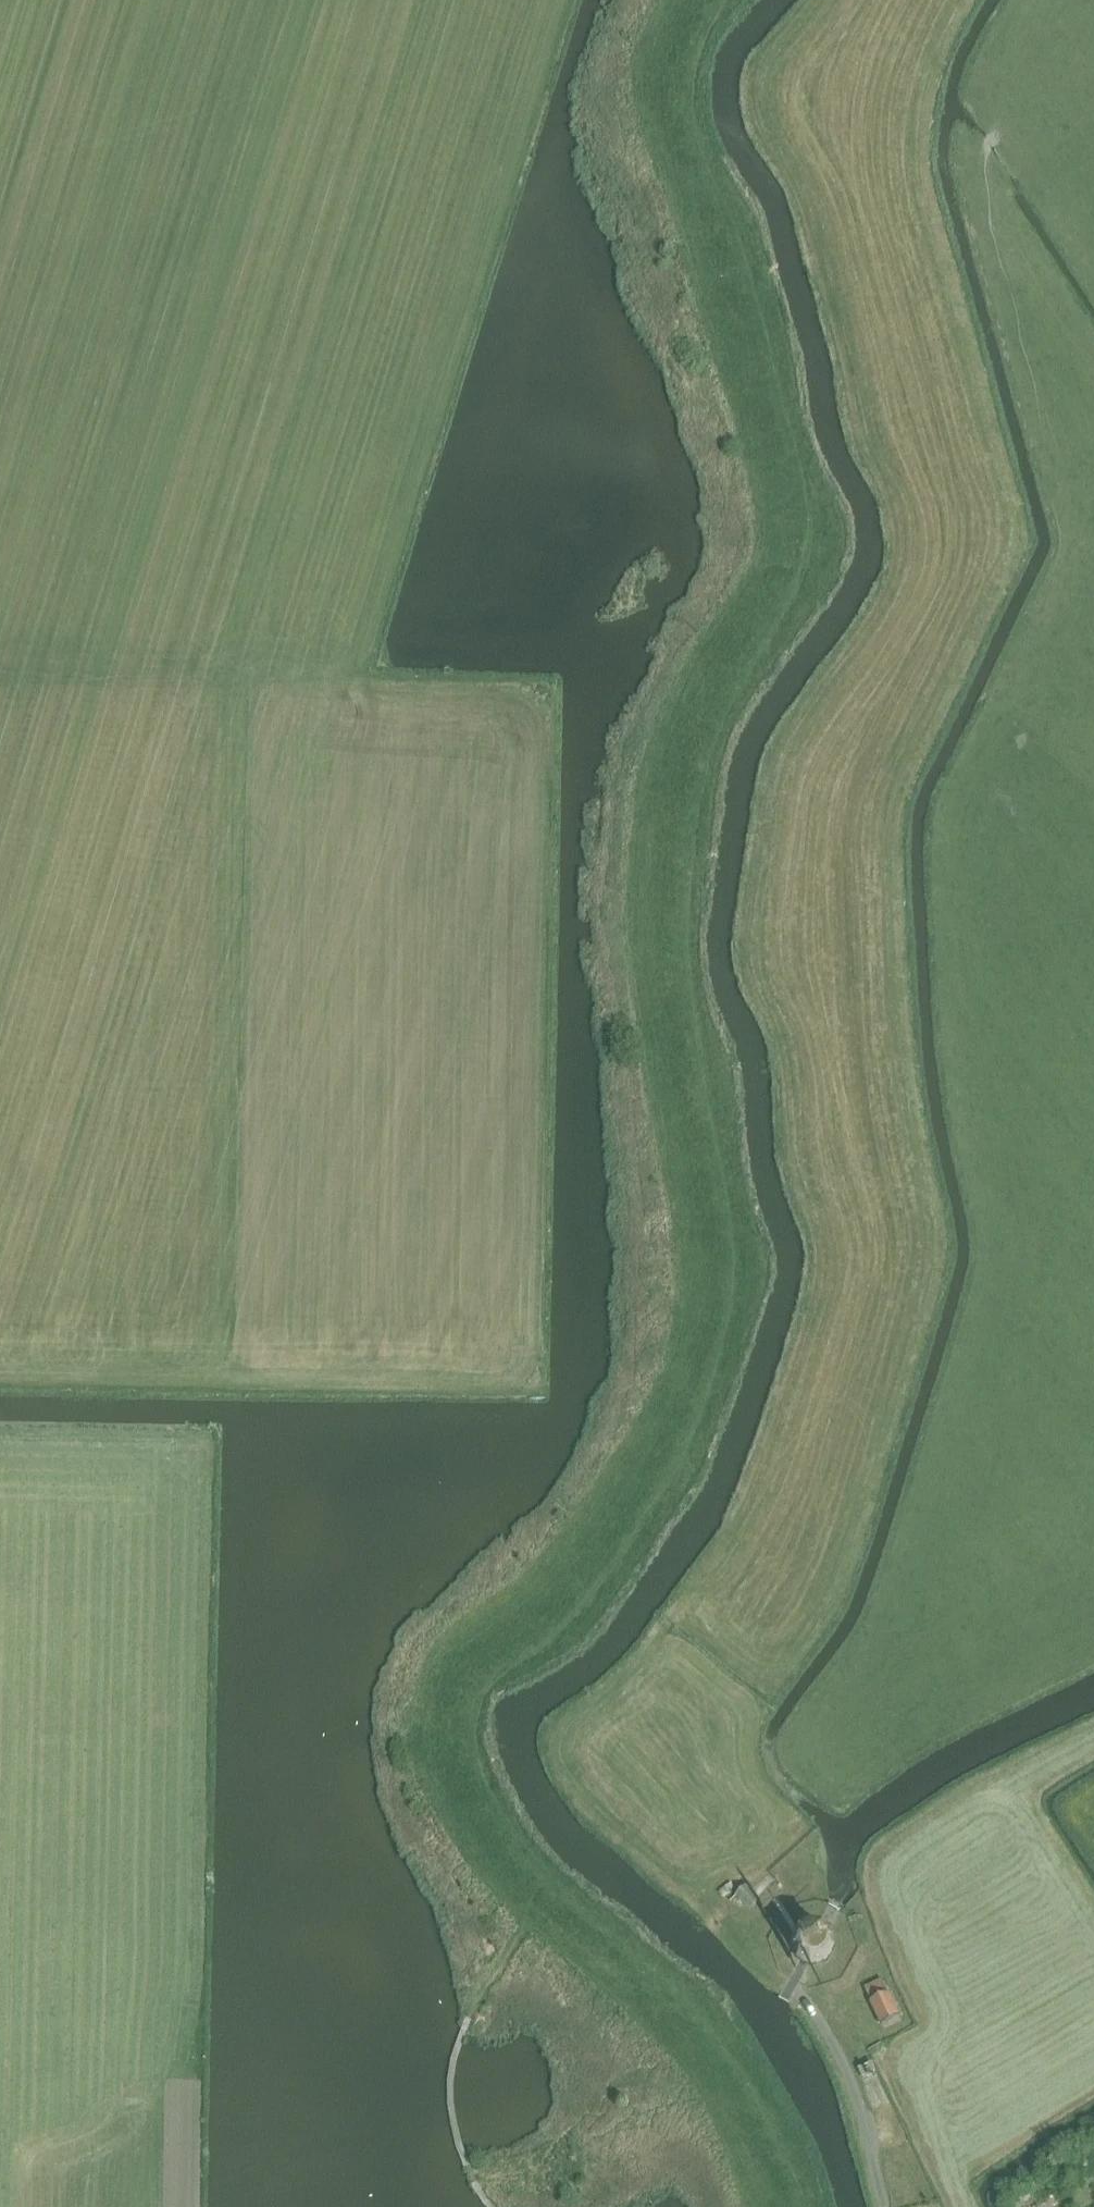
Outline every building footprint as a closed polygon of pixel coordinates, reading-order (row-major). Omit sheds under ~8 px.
[(768,1880),(781,1868),(774,1860),(760,1872),(768,1880)] [(747,1887),(736,1897),(749,1910),(759,1900),(747,1887)] [(826,1960),(834,1945),(830,1929),(814,1921),(799,1925),(791,1941),(795,1957),(810,1964),(826,1960)] [(865,1988),(871,2000),(889,1991),(883,1980),(865,1988)] [(882,2024),(900,2016),(889,1991),(871,2000),(882,2024)]
